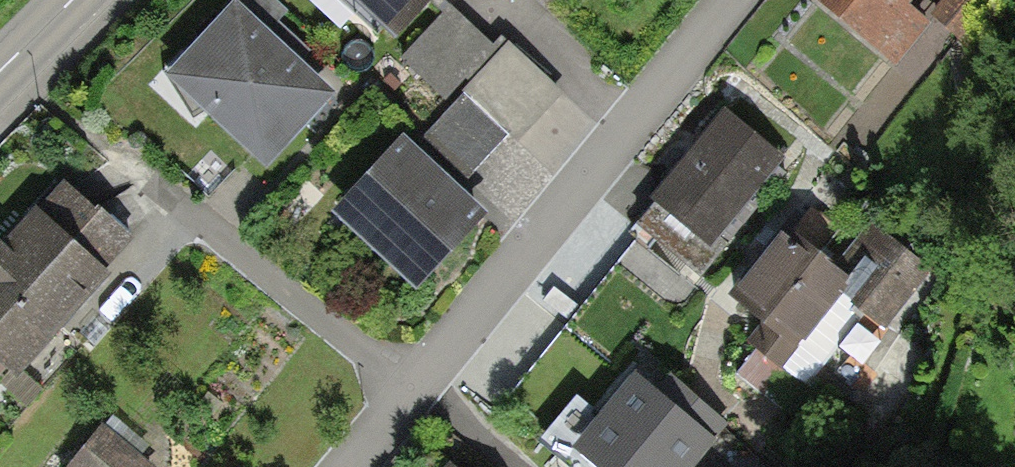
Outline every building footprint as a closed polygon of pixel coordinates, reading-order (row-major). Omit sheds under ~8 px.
[(274,0),(233,0),(163,72),(264,169),(333,97),(267,33),(287,13),(274,0)] [(390,41),(428,0),(346,0),(390,41)] [(891,70),(930,23),(909,5),(913,0),(807,0),(891,70)] [(981,0),(945,0),(930,17),(960,42),(989,7),(981,0)] [(495,50),(448,8),(400,60),(447,103),(495,50)] [(566,95),(503,44),(422,142),(468,179),(505,134),(522,148),(566,95)] [(784,156),(723,107),(650,197),(657,203),(637,227),(699,276),(723,246),(716,240),(784,156)] [(489,217),(402,139),(335,214),(421,292),(489,217)] [(0,240),(0,377),(6,382),(63,319),(103,275),(96,270),(130,233),(62,172),(0,240)] [(834,265),(787,228),(761,261),(730,299),(763,325),(750,342),(784,369),(842,296),(884,329),(931,270),(894,241),(903,230),(878,210),(834,265)] [(631,369),(595,412),(579,399),(540,444),(567,466),(695,466),(730,427),(676,381),(663,396),(631,369)] [(104,428),(69,466),(148,466),(104,428)]
